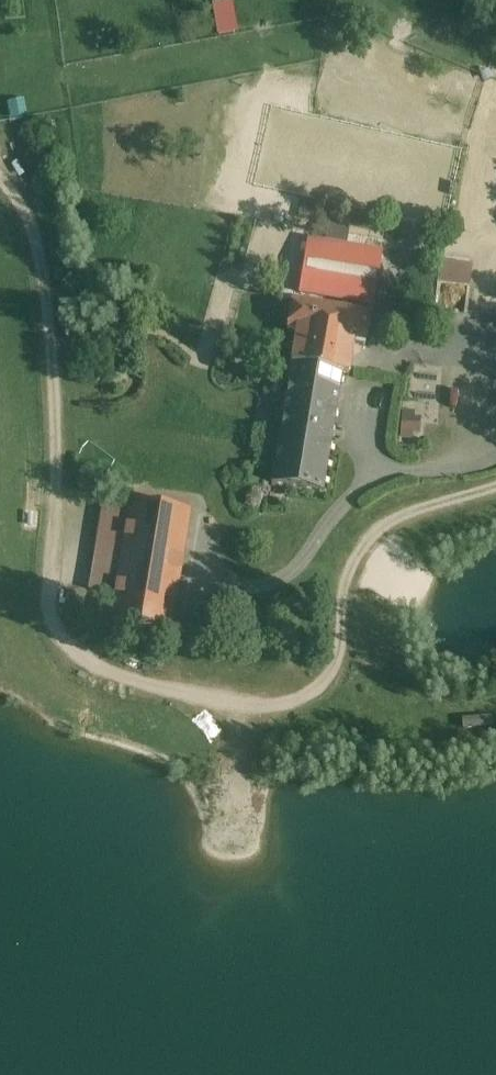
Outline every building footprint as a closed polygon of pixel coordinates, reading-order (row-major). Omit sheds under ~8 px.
[(212,2),(218,36),(240,33),(235,0),(226,0),(212,2)] [(300,294),(376,305),(385,249),(308,238),(300,294)] [(473,268),(437,264),(435,286),(471,289),(473,268)] [(370,316),(292,303),(287,331),(297,333),(291,367),(342,375),(349,376),(350,371),(353,349),(364,351),(367,335),(370,316)] [(342,375),(291,367),(272,486),(323,494),(342,375)] [(420,447),(421,424),(402,424),(401,446),(420,447)] [(191,513),(129,503),(110,622),(172,632),(191,513)]
